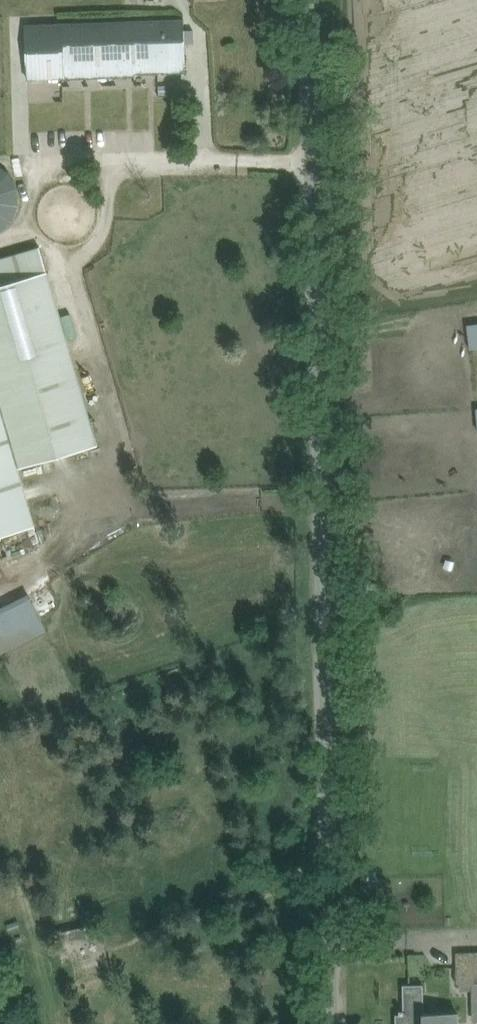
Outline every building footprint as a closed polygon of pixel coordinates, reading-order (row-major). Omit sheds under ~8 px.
[(63,22),(65,77),(135,76),(135,73),(185,72),(185,40),(190,40),(190,34),(184,34),(184,19),(63,22)] [(167,85),(159,85),(160,95),(168,95),(167,85)] [(21,230),(17,162),(0,163),(0,231),(21,230)] [(52,286),(40,247),(0,258),(0,536),(35,526),(18,467),(98,445),(52,286)] [(78,335),(71,313),(62,316),(68,338),(78,335)] [(52,630),(33,591),(0,607),(0,644),(4,653),(52,630)] [(373,887),(373,869),(363,869),(363,887),(373,887)] [(60,931),(63,943),(87,937),(85,925),(60,931)] [(457,952),(458,983),(476,982),(476,952),(457,952)] [(459,1012),(425,1013),(424,984),(403,984),(404,1010),(400,1010),(400,1014),(396,1014),(397,1023),(459,1023),(459,1012)]
